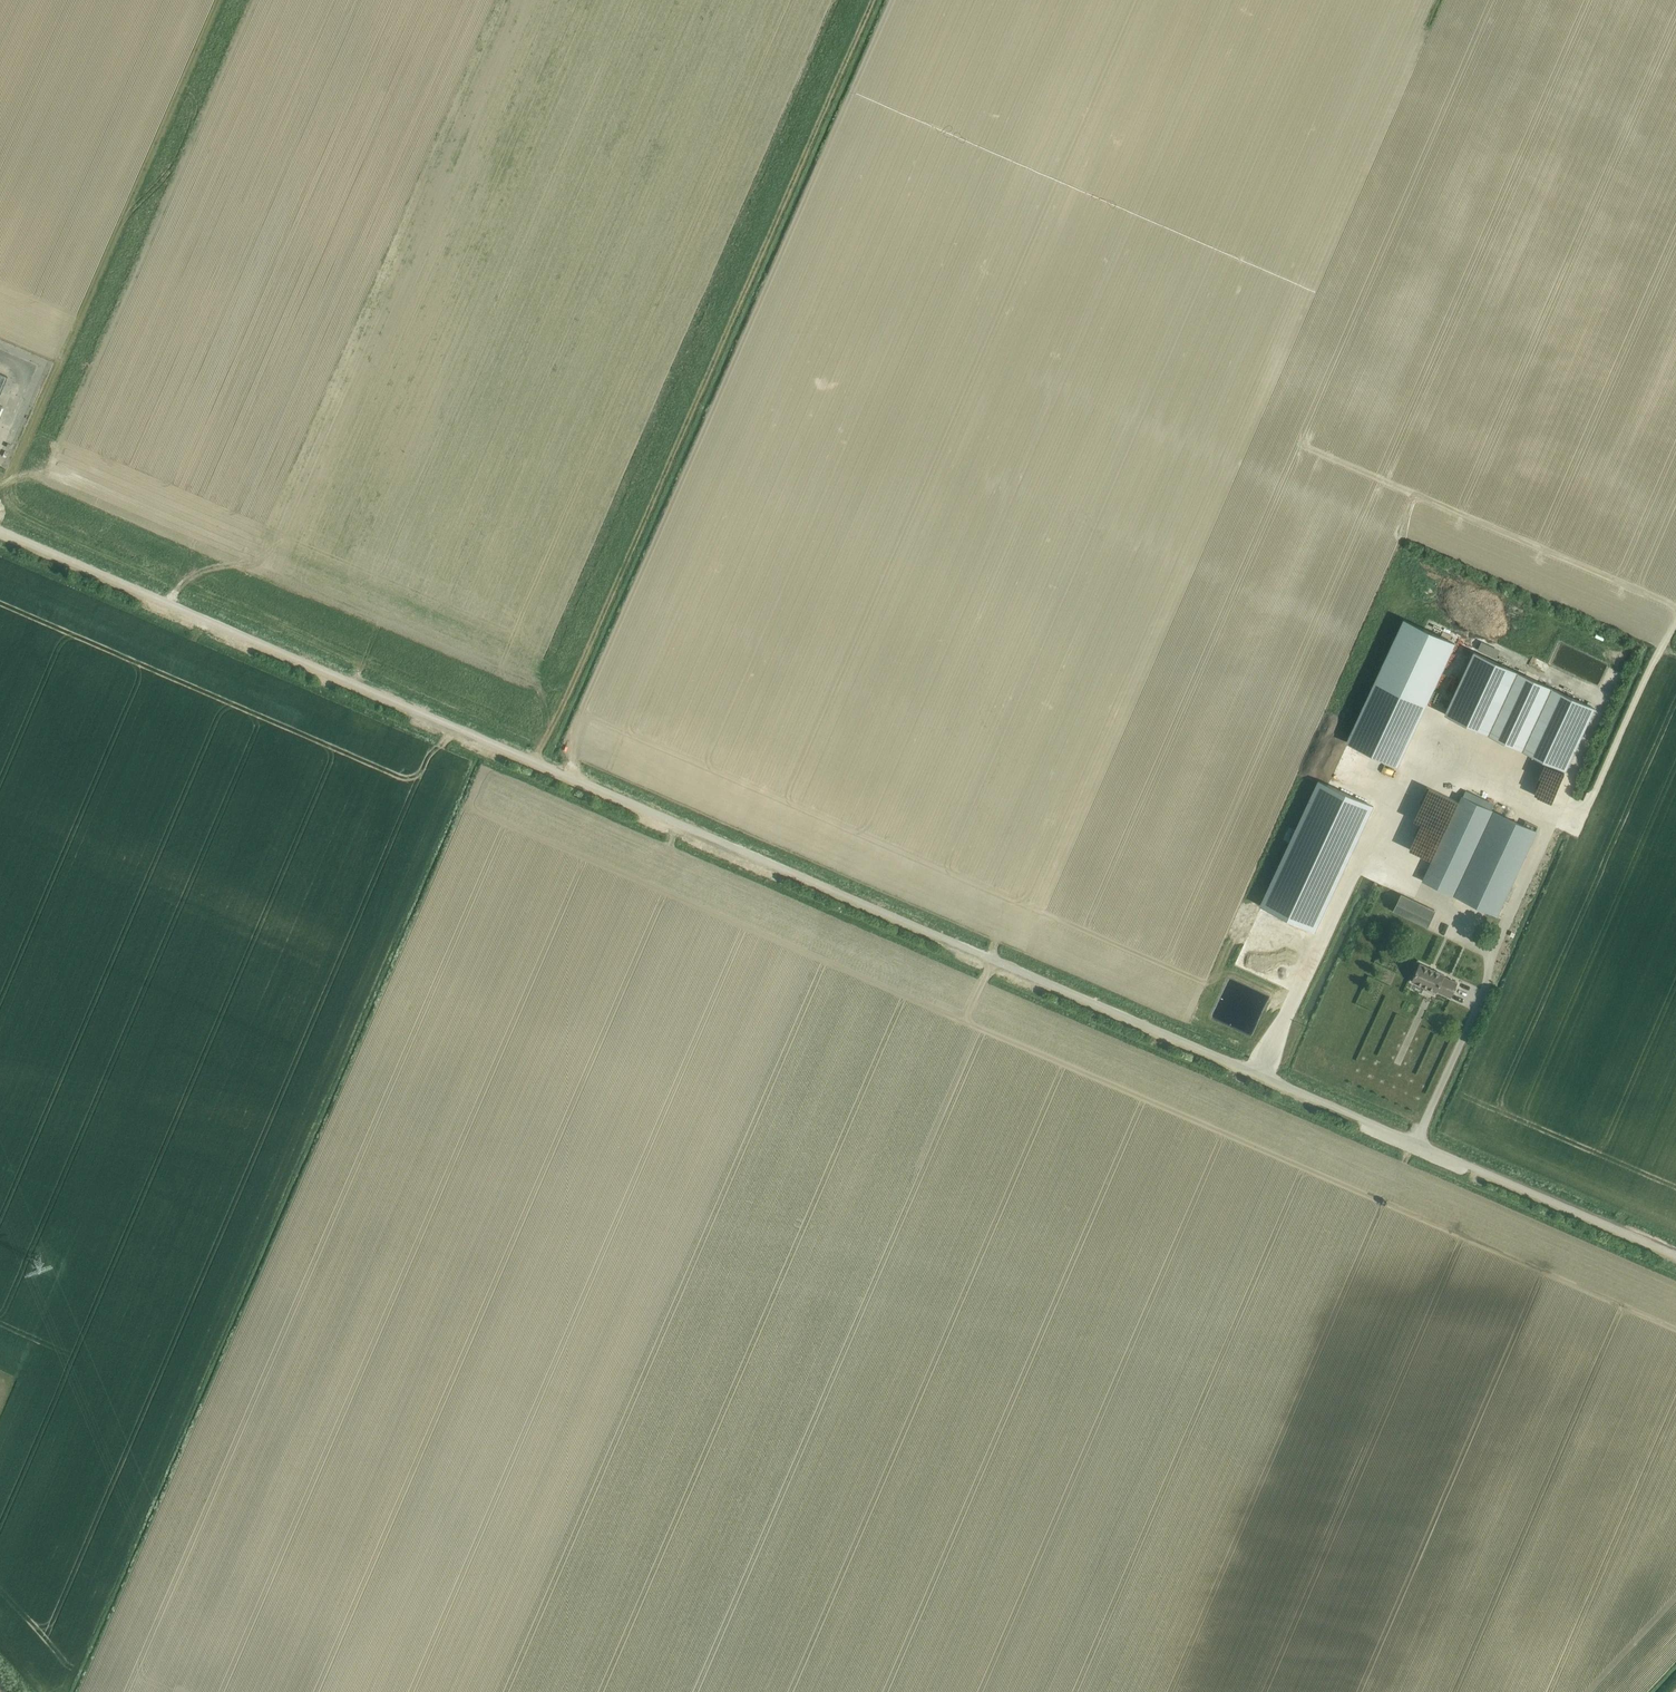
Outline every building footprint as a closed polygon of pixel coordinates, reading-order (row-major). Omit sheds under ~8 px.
[(8,377),(0,374),(0,397),(8,377)] [(37,403),(42,392),(32,387),(27,398),(37,403)] [(10,466),(14,447),(4,446),(1,464),(10,466)] [(1404,619),(1347,742),(1397,765),(1454,642),(1404,619)] [(1595,707),(1474,651),(1445,714),(1565,770),(1595,707)] [(1320,781),(1263,903),(1315,927),(1371,806),(1320,781)] [(1463,796),(1423,881),(1499,916),(1538,834),(1492,812),(1493,810),(1463,796)] [(1394,911),(1427,927),(1435,910),(1402,894),(1394,911)] [(1429,992),(1435,995),(1437,992),(1438,993),(1439,991),(1451,997),(1458,983),(1444,976),(1445,975),(1420,963),(1412,981),(1430,989),(1429,992)] [(1411,1010),(1413,1002),(1406,1000),(1403,1008),(1411,1010)]
